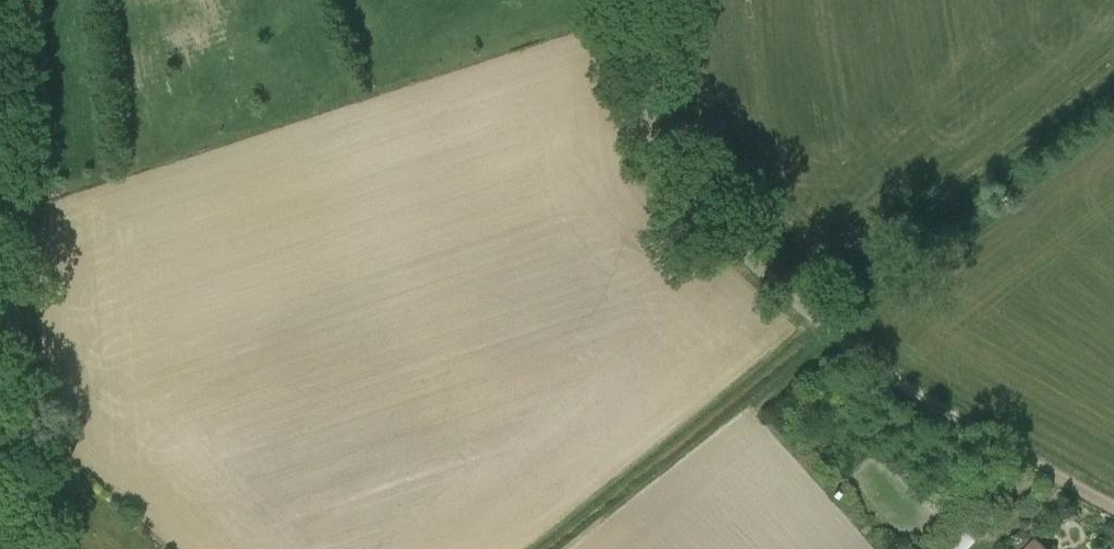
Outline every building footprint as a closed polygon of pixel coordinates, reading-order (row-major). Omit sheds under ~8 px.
[(1028,548),(1044,548),(1036,541),(1028,548)]
